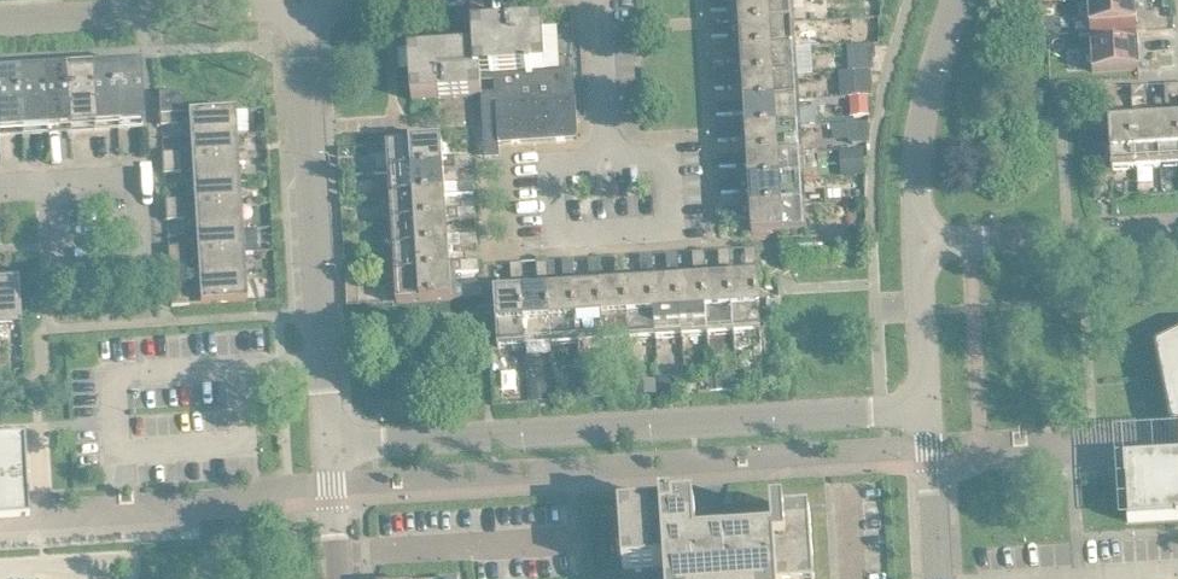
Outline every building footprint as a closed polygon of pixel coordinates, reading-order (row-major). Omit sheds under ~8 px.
[(714,9),(744,7),(745,22),(743,23),(744,23),(799,20),(799,19),(797,19),(796,0),(713,0),(714,9)] [(1095,33),(1141,30),(1139,0),(1093,0),(1095,33)] [(743,23),(715,24),(716,35),(746,33),(747,48),(745,49),(800,46),(800,45),(798,45),(797,21),(799,21),(799,20),(744,23),(743,23)] [(423,97),(485,93),(484,73),(498,72),(503,140),(582,136),(578,67),(550,69),(547,23),(477,27),(478,47),(420,51),(423,97)] [(1141,30),(1095,33),(1097,68),(1096,68),(1096,69),(1143,67),(1141,30)] [(879,42),(852,43),(853,69),(858,69),(876,68),(878,68),(877,56),(880,56),(879,42)] [(745,49),(717,50),(717,61),(748,59),(749,74),(746,75),(802,72),(802,71),(800,71),(798,47),(800,47),(800,46),(745,49)] [(876,68),(858,69),(859,95),(872,94),(877,94),(876,68)] [(145,70),(120,71),(123,125),(147,123),(147,124),(148,124),(145,70)] [(120,71),(96,73),(99,126),(123,125),(120,71)] [(746,75),(718,76),(719,87),(749,85),(750,100),(748,101),(803,98),(804,98),(804,97),(801,97),(800,73),(802,73),(802,72),(746,75)] [(96,73),(72,74),(76,127),(99,126),(96,73)] [(72,74),(49,76),(52,129),(76,127),(72,74)] [(49,76),(25,77),(28,130),(52,129),(49,76)] [(25,77),(1,79),(4,132),(28,130),(25,77)] [(1168,83),(1169,95),(1177,94),(1177,83),(1168,83)] [(1151,96),(1150,84),(1135,85),(1136,97),(1151,96)] [(1121,86),(1107,87),(1108,99),(1122,98),(1121,86)] [(166,112),(183,111),(189,110),(188,89),(164,91),(166,112)] [(859,95),(854,95),(855,115),(873,114),(872,94),(859,95)] [(748,101),(720,103),(720,113),(751,111),(752,126),(750,127),(805,124),(805,123),(803,123),(802,99),(804,99),(804,98),(803,98),(748,101)] [(195,134),(195,135),(242,132),(239,132),(238,109),(240,109),(240,107),(194,110),(194,112),(196,112),(198,134),(195,134)] [(183,111),(166,112),(166,122),(183,121),(183,111)] [(1162,119),(1165,165),(1177,164),(1177,118),(1162,119)] [(1162,119),(1138,120),(1141,167),(1165,165),(1162,119)] [(872,120),(853,120),(854,141),(873,140),(872,120)] [(1141,167),(1138,120),(1115,122),(1115,121),(1113,121),(1116,169),(1118,169),(1118,168),(1141,167)] [(750,127),(721,128),(722,139),(752,137),(753,152),(751,153),(807,150),(807,149),(805,149),(803,125),(805,125),(805,124),(750,127)] [(197,158),(197,159),(243,156),(243,155),(241,155),(240,133),(242,133),(242,132),(195,135),(195,136),(198,136),(199,158),(197,158)] [(446,139),(391,142),(391,145),(393,144),(394,169),(392,169),(392,170),(448,166),(448,167),(476,165),(476,155),(445,157),(444,141),(446,141),(446,139)] [(868,147),(844,148),(846,173),(870,171),(868,147)] [(168,151),(169,161),(186,159),(185,150),(168,151)] [(751,153),(723,154),(724,165),(754,163),(755,178),(753,179),(808,176),(808,175),(806,175),(805,151),(807,151),(807,150),(751,153)] [(198,182),(245,180),(245,179),(242,179),(241,157),(243,157),(243,156),(197,159),(197,160),(199,159),(201,182),(198,182)] [(186,159),(169,161),(169,170),(186,169),(186,159)] [(448,166),(392,170),(392,171),(394,170),(396,195),(394,195),(394,196),(449,192),(449,193),(478,191),(478,188),(477,181),(447,183),(446,167),(448,167),(448,166)] [(753,179),(725,180),(725,191),(756,189),(757,205),(754,205),(755,205),(810,202),(810,201),(808,201),(806,177),(808,177),(808,176),(753,179)] [(200,205),(200,206),(246,203),(246,202),(244,203),(242,181),(245,180),(198,182),(198,183),(201,183),(202,205),(200,205)] [(845,187),(829,188),(829,200),(846,200),(845,187)] [(449,192),(394,196),(394,197),(396,196),(398,221),(395,221),(396,222),(451,218),(451,219),(479,217),(479,207),(448,209),(447,193),(449,193),(449,192)] [(171,198),(172,208),(189,207),(188,197),(171,198)] [(754,205),(726,206),(727,217),(757,215),(758,230),(756,231),(756,232),(756,233),(782,231),(812,229),(812,227),(809,227),(808,203),(810,203),(810,202),(755,205),(754,205)] [(201,229),(201,230),(248,227),(248,226),(245,226),(244,204),(246,204),(246,203),(200,206),(200,207),(202,207),(203,229),(201,229)] [(189,207),(172,208),(172,218),(189,217),(189,207)] [(451,218),(396,222),(396,223),(398,222),(399,247),(397,247),(397,248),(453,244),(453,245),(481,243),(480,233),(450,235),(449,219),(451,219),(451,218)] [(203,252),(203,253),(249,250),(247,250),(245,228),(248,228),(248,227),(201,230),(204,230),(205,252),(203,252)] [(817,239),(788,240),(788,254),(818,253),(817,239)] [(174,245),(174,255),(192,254),(191,244),(174,245)] [(453,244),(397,248),(397,249),(399,248),(401,273),(399,273),(399,274),(454,270),(454,271),(483,269),(482,259),(452,261),(451,245),(453,245),(453,244)] [(735,277),(738,333),(739,333),(739,331),(763,329),(763,331),(765,331),(762,275),(771,275),(770,260),(767,261),(760,261),(760,247),(750,248),(752,278),(735,279),(735,277)] [(709,279),(712,334),(713,334),(713,332),(737,331),(737,333),(738,333),(735,277),(734,249),(724,249),(726,280),(709,281),(709,279)] [(204,276),(204,277),(250,274),(250,273),(248,273),(247,251),(249,251),(249,250),(203,253),(203,254),(205,254),(206,276),(204,276)] [(683,280),(686,336),(687,336),(687,334),(711,332),(711,334),(712,334),(709,279),(708,250),(698,251),(700,281),(683,282),(683,280)] [(657,282),(660,338),(661,338),(661,335),(685,334),(685,336),(686,336),(683,280),(682,252),(672,253),(674,283),(657,284),(657,282)] [(192,254),(174,255),(175,265),(192,264),(192,254)] [(631,284),(634,339),(635,339),(635,337),(659,336),(659,338),(660,338),(657,282),(656,254),(646,254),(647,285),(631,286),(631,284)] [(605,285),(604,285),(608,341),(609,341),(609,339),(633,337),(633,339),(634,339),(631,284),(629,255),(620,256),(621,286),(605,287),(605,285)] [(579,287),(578,287),(582,342),(583,342),(583,340),(607,339),(607,341),(608,341),(604,285),(605,285),(603,257),(594,258),(595,288),(579,289),(579,287)] [(553,288),(552,289),(556,344),(557,344),(557,342),(581,340),(581,343),(582,342),(578,287),(579,287),(577,259),(568,259),(569,290),(553,291),(553,288)] [(527,290),(526,290),(530,346),(531,346),(531,344),(555,342),(555,344),(556,344),(552,289),(553,288),(551,260),(541,261),(543,291),(527,292),(527,290)] [(499,292),(501,323),(502,347),(504,347),(504,345),(529,344),(529,346),(530,346),(526,290),(527,290),(525,262),(515,263),(517,293),(501,294),(501,292),(499,292)] [(454,270),(399,274),(399,275),(401,274),(402,299),(400,299),(400,301),(456,298),(456,297),(468,296),(484,296),(484,295),(484,286),(453,287),(452,271),(454,271),(454,270)] [(250,274),(204,277),(204,278),(206,277),(208,300),(205,300),(206,302),(252,299),(252,297),(250,297),(248,275),(251,275),(250,274)] [(1,326),(2,326),(1,323),(24,322),(24,324),(26,324),(23,278),(21,278),(21,280),(0,281),(0,312),(1,326)] [(177,293),(177,303),(195,302),(194,292),(177,293)] [(771,298),(771,316),(783,316),(783,298),(771,298)] [(1162,342),(1161,343),(1160,344),(1160,345),(1159,347),(1159,348),(1175,421),(1175,422),(1176,424),(1177,425),(1177,426),(1177,335),(1162,342)] [(13,359),(3,360),(4,374),(14,374),(13,359)] [(636,370),(610,372),(611,396),(637,394),(636,370)] [(607,372),(584,374),(585,397),(609,396),(607,372)] [(674,374),(662,374),(663,392),(675,392),(674,374)] [(740,374),(720,374),(720,388),(740,388),(740,385),(740,374)] [(551,378),(534,379),(535,400),(552,399),(551,378)] [(659,378),(648,378),(649,393),(660,393),(659,378)] [(35,512),(33,487),(30,431),(0,433),(0,514),(35,512)] [(1132,520),(1177,517),(1177,454),(1128,457),(1132,520)] [(628,570),(670,567),(670,578),(818,578),(814,512),(790,514),(790,511),(776,512),(777,539),(700,544),(698,507),(677,508),(677,506),(666,507),(666,509),(624,512),(628,570)]
